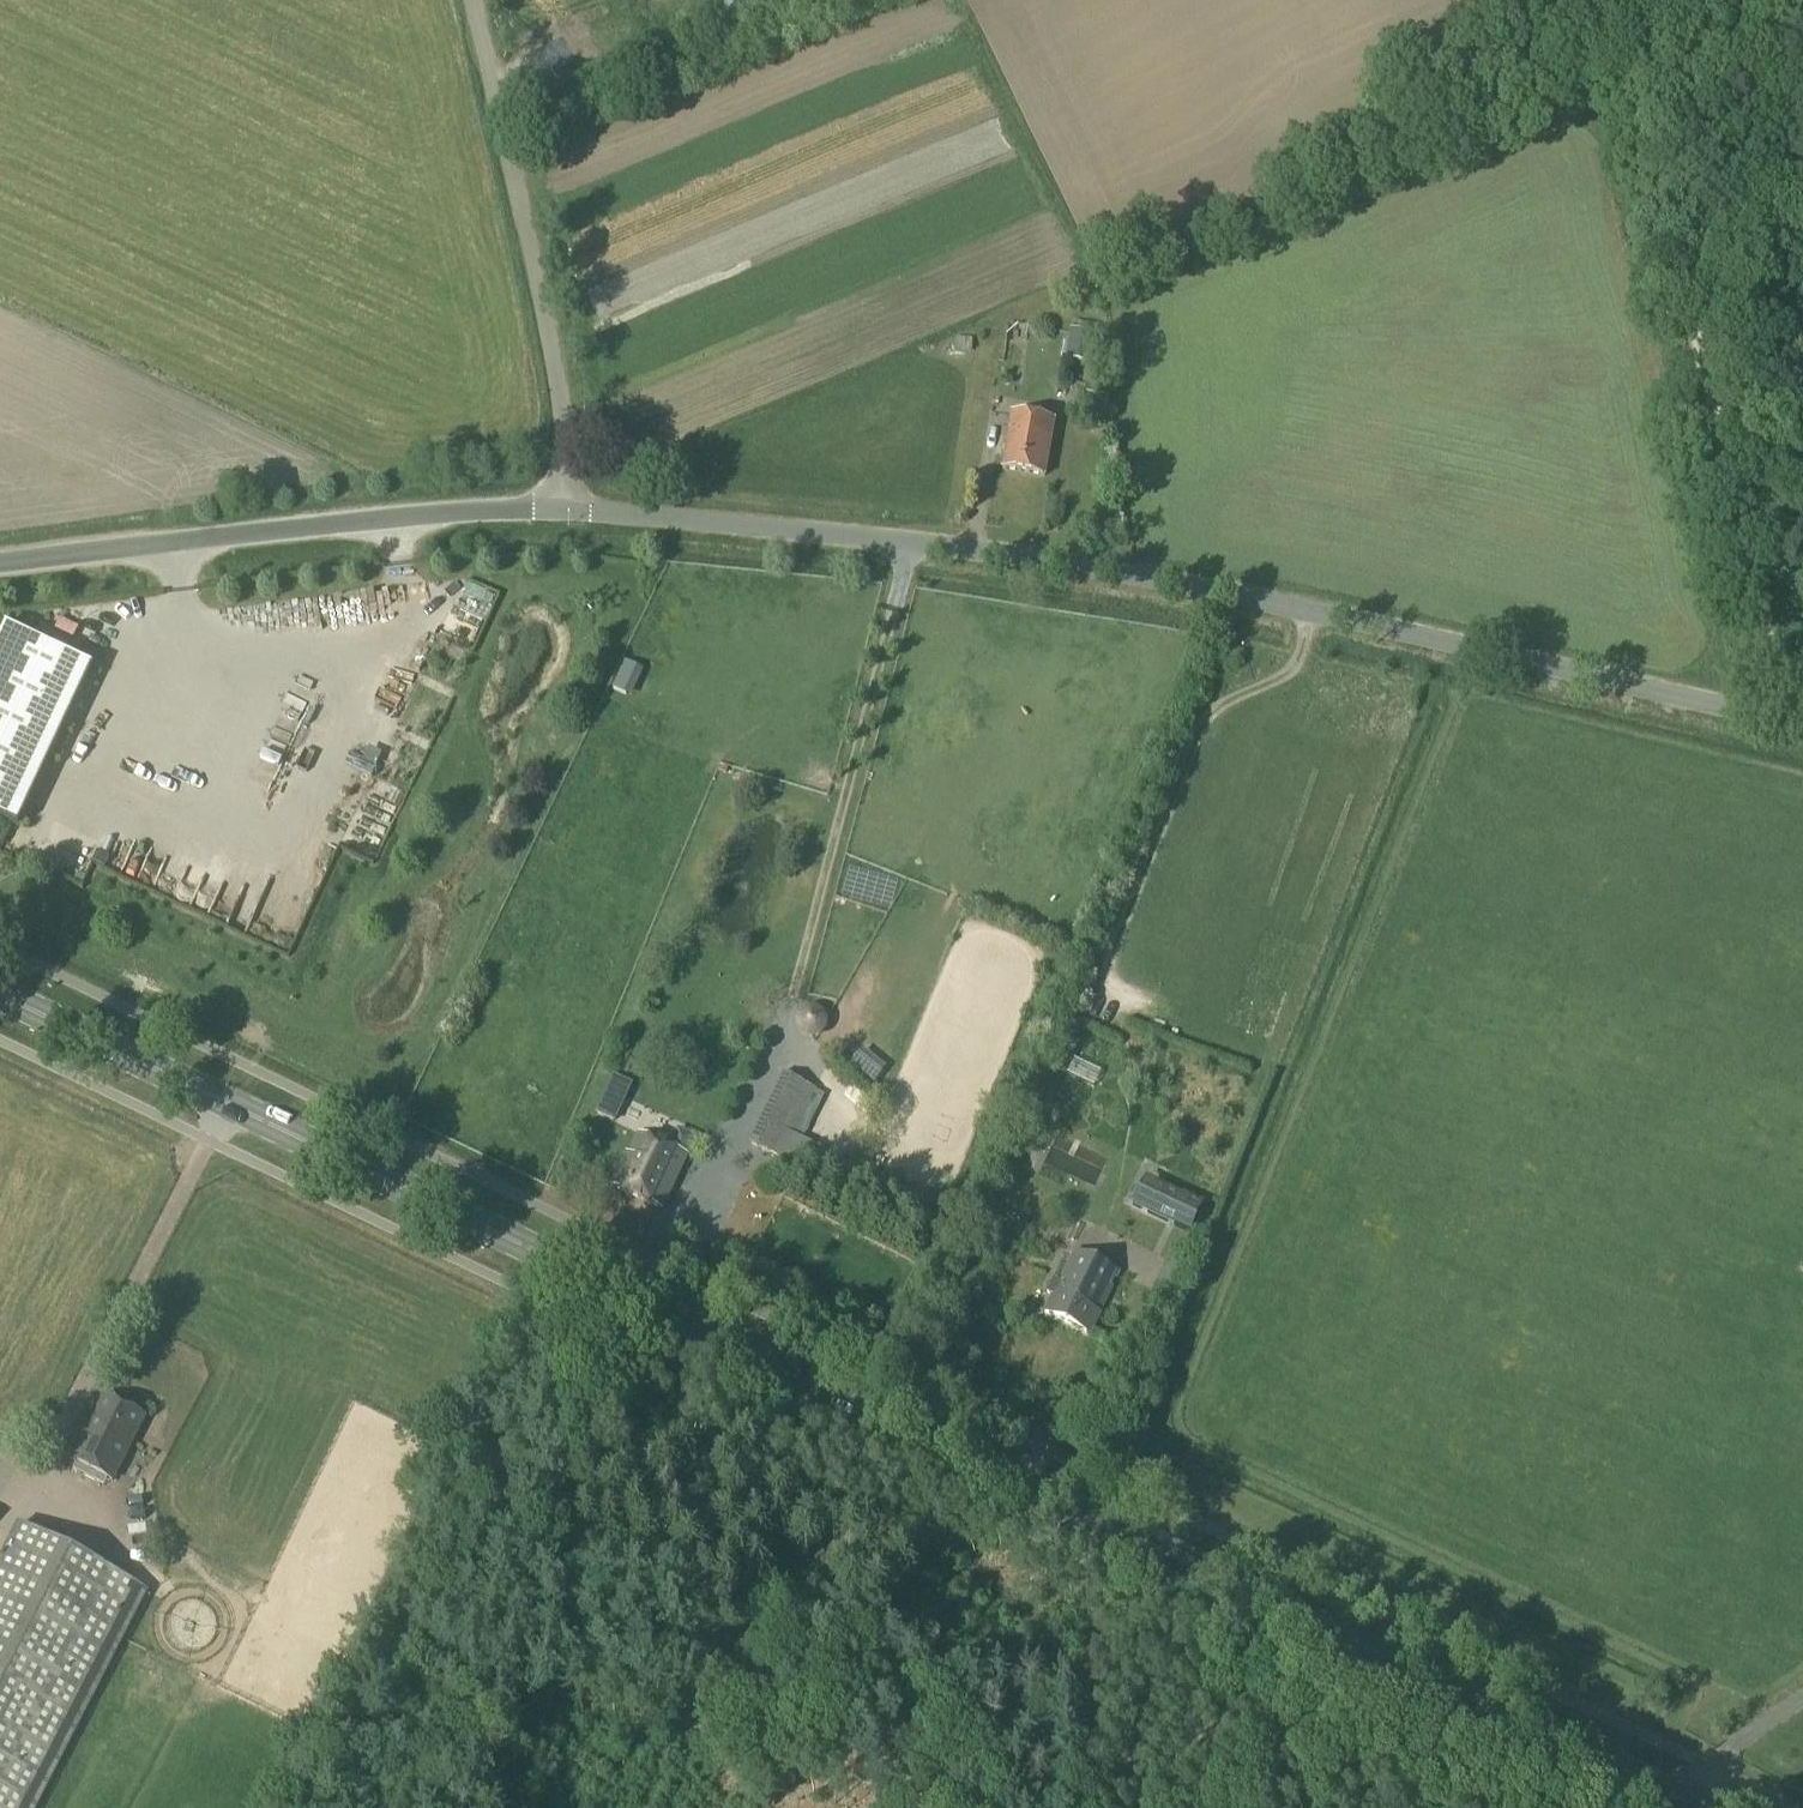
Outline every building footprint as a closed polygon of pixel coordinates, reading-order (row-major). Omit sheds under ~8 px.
[(551,69),(551,89),(565,89),(566,69),(551,69)] [(1069,329),(1063,360),(1091,365),(1096,334),(1069,329)] [(956,351),(971,351),(972,338),(956,338),(956,351)] [(1053,420),(1010,413),(1001,468),(1044,476),(1053,420)] [(14,824),(20,827),(93,670),(70,660),(4,629),(0,637),(0,818),(14,824)] [(837,1028),(818,1011),(802,1028),(822,1045),(837,1028)] [(782,1073),(775,1087),(749,1143),(811,1173),(824,1149),(804,1138),(824,1095),(782,1073)] [(613,1076),(607,1090),(624,1098),(630,1084),(613,1076)] [(612,1125),(618,1112),(601,1104),(595,1118),(612,1125)] [(637,1132),(612,1185),(661,1208),(686,1155),(695,1136),(678,1129),(669,1147),(637,1132)] [(1053,1186),(1059,1162),(1022,1152),(1016,1176),(1053,1186)] [(1145,1181),(1132,1207),(1190,1235),(1204,1206),(1178,1193),(1176,1196),(1145,1181)] [(1073,1252),(1059,1282),(1053,1279),(1046,1293),(1052,1296),(1045,1312),(1089,1333),(1117,1273),(1073,1252)] [(109,1399),(93,1432),(88,1430),(72,1461),(77,1464),(75,1470),(94,1479),(97,1474),(111,1481),(126,1451),(122,1448),(139,1414),(109,1399)] [(148,1590),(18,1524),(0,1558),(0,1807),(37,1807),(148,1590)]
